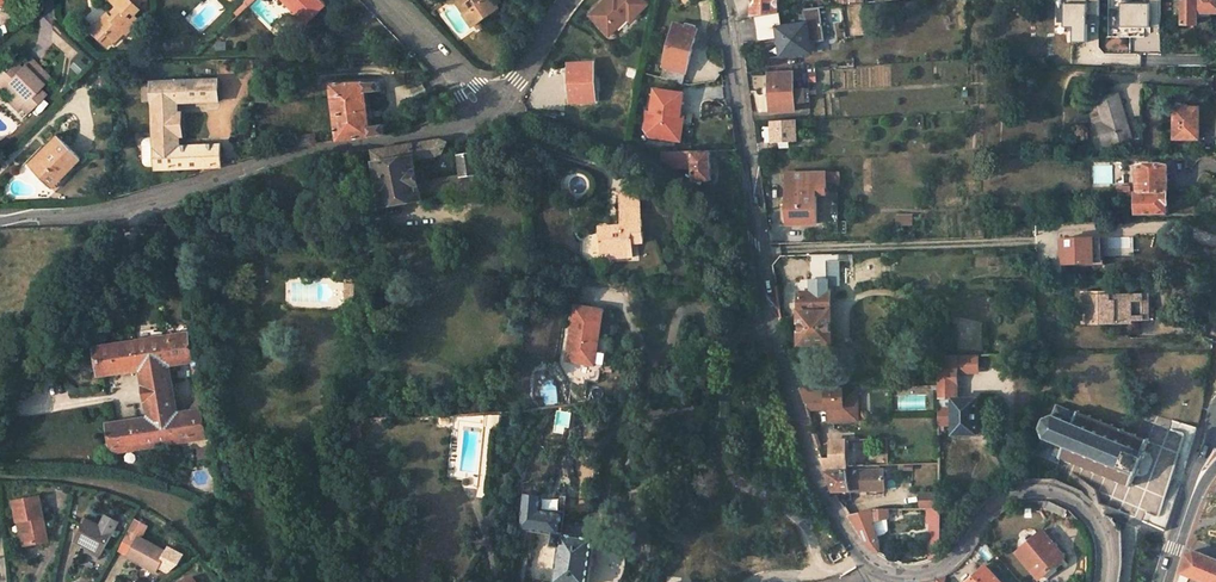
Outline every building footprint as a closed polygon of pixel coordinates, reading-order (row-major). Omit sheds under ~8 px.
[(124,15),(116,23),(112,19),(108,15),(91,32),(104,44),(110,38),(114,41),(116,43),(124,34),(127,36),(140,22),(134,17),(140,11),(138,9),(141,5),(141,0),(111,0),(110,1),(120,11),(124,15)] [(307,25),(322,10),(313,0),(282,0),(307,25)] [(455,4),(465,3),(472,12),(466,16),(474,27),(475,26),(476,29),(479,27),(477,25),(499,9),(493,0),(455,0),(455,4)] [(588,15),(611,40),(650,3),(648,0),(604,0),(588,15)] [(751,18),(779,14),(779,0),(751,0),(751,18)] [(1064,0),(1064,29),(1069,29),(1069,41),(1089,41),(1089,17),(1102,17),(1102,0),(1077,0),(1064,0)] [(1183,24),(1196,24),(1197,13),(1215,12),(1215,0),(1183,0),(1183,24)] [(1125,24),(1153,23),(1152,3),(1125,3),(1125,24)] [(572,14),(581,21),(586,14),(576,7),(574,11),(572,14)] [(16,18),(13,9),(7,11),(10,20),(16,18)] [(112,19),(116,23),(124,15),(120,11),(112,19)] [(805,23),(777,28),(782,57),(810,53),(805,23)] [(698,30),(674,24),(663,67),(664,67),(662,78),(683,85),(698,30)] [(114,41),(110,38),(104,44),(108,48),(114,41)] [(49,80),(29,60),(20,69),(17,72),(8,63),(0,72),(0,89),(4,85),(13,94),(7,100),(18,111),(20,108),(26,114),(44,96),(38,90),(49,80)] [(12,61),(8,63),(17,72),(20,69),(12,61)] [(571,103),(596,102),(594,62),(569,63),(571,103)] [(793,74),(769,75),(770,111),(795,110),(795,101),(794,87),(793,74)] [(219,102),(218,82),(152,84),(153,103),(153,115),(154,147),(155,167),(155,170),(222,167),(221,147),(179,149),(178,104),(219,102)] [(152,84),(141,85),(142,103),(153,103),(152,84)] [(380,84),(333,86),(339,142),(386,135),(385,126),(371,128),(368,94),(380,92),(380,84)] [(685,142),(690,90),(652,86),(647,139),(685,142)] [(795,101),(810,100),(809,86),(794,87),(795,101)] [(1118,94),(1096,101),(1102,123),(1099,124),(1105,146),(1132,138),(1118,94)] [(1198,108),(1174,108),(1174,138),(1196,138),(1196,129),(1198,128),(1198,108)] [(153,115),(141,115),(143,167),(155,167),(154,147),(153,115)] [(771,122),(772,143),(798,142),(797,120),(771,122)] [(317,146),(316,135),(294,137),(295,149),(317,146)] [(74,168),(81,160),(59,138),(50,147),(53,151),(33,171),(51,190),(62,179),(61,178),(72,166),(74,168)] [(935,149),(934,139),(923,139),(924,150),(935,149)] [(374,151),(383,206),(458,192),(456,177),(421,183),(417,159),(438,155),(443,153),(447,143),(441,141),(412,146),(374,151)] [(29,167),(33,171),(53,151),(50,147),(29,167)] [(719,163),(738,162),(736,150),(719,150),(719,163)] [(669,165),(693,165),(694,182),(711,182),(710,151),(661,153),(660,159),(669,165)] [(473,155),(460,157),(462,176),(477,174),(473,155)] [(1167,192),(1167,165),(1138,165),(1138,169),(1138,177),(1138,182),(1138,192),(1167,192)] [(1138,177),(1138,169),(1130,169),(1130,182),(1138,182),(1138,177)] [(826,183),(840,183),(840,173),(826,174),(826,183)] [(458,192),(459,198),(480,195),(477,174),(462,176),(456,177),(458,192)] [(780,207),(780,223),(817,223),(817,200),(817,194),(826,194),(826,183),(826,174),(794,174),(794,186),(789,187),(790,207),(780,207)] [(1136,200),(1136,213),(1168,213),(1167,192),(1138,192),(1136,192),(1136,200)] [(641,211),(640,195),(619,197),(620,212),(641,211)] [(644,243),(641,211),(620,212),(622,226),(622,230),(610,231),(610,227),(599,228),(600,241),(601,252),(601,253),(611,253),(611,258),(633,257),(633,244),(644,243)] [(913,216),(897,216),(897,225),(913,225),(913,216)] [(1106,235),(1065,236),(1066,265),(1107,263),(1106,235)] [(350,298),(351,283),(342,282),(341,298),(350,298)] [(799,315),(800,345),(815,345),(815,350),(832,350),(831,285),(798,286),(798,293),(797,293),(798,315),(799,315)] [(1098,293),(1086,293),(1085,306),(1089,306),(1089,323),(1132,323),(1132,319),(1142,319),(1142,308),(1147,308),(1147,295),(1121,296),(1121,293),(1109,293),(1109,296),(1098,295),(1098,293)] [(602,311),(575,307),(567,360),(591,364),(595,335),(599,336),(602,311)] [(190,335),(99,350),(102,373),(143,367),(152,420),(111,427),(115,450),(206,436),(201,412),(175,417),(167,363),(194,359),(190,335)] [(953,434),(977,433),(977,399),(955,399),(955,374),(965,373),(964,356),(938,356),(939,426),(953,426),(953,434)] [(978,373),(978,357),(978,356),(964,356),(965,373),(978,373)] [(202,365),(192,367),(194,377),(203,376),(202,365)] [(856,419),(856,387),(801,388),(807,406),(828,406),(828,420),(856,419)] [(209,411),(215,410),(212,388),(205,389),(206,394),(208,408),(209,411)] [(728,393),(710,395),(710,403),(716,402),(717,413),(731,411),(728,393)] [(206,394),(196,395),(199,410),(208,408),(206,394)] [(1141,437),(1057,405),(1053,415),(1044,419),(1040,428),(1044,437),(1036,454),(1058,463),(1061,458),(1131,486),(1136,475),(1138,476),(1148,452),(1145,451),(1150,441),(1145,439),(1141,437)] [(494,414),(492,428),(501,428),(503,414),(494,414)] [(359,423),(343,422),(342,438),(358,437),(359,423)] [(1145,439),(1150,429),(1145,427),(1141,437),(1145,439)] [(846,441),(831,441),(832,458),(823,459),(827,473),(848,472),(846,441)] [(851,491),(867,490),(874,490),(874,495),(881,494),(881,490),(885,489),(884,471),(848,472),(851,491)] [(835,492),(851,491),(848,472),(827,473),(835,492)] [(523,496),(518,548),(526,550),(527,530),(535,531),(554,533),(552,546),(561,548),(556,581),(588,581),(594,540),(563,535),(566,514),(564,513),(567,497),(541,494),(540,498),(523,496)] [(922,509),(928,509),(939,509),(939,494),(921,494),(922,509)] [(47,542),(40,498),(14,501),(18,522),(24,520),(25,526),(23,527),(26,546),(47,542)] [(1046,502),(1043,507),(1067,518),(1069,513),(1049,502),(1046,502)] [(873,509),(849,515),(866,544),(879,553),(880,552),(879,540),(877,536),(885,534),(888,529),(883,519),(890,517),(890,516),(896,516),(896,509),(873,509)] [(930,524),(931,559),(940,553),(939,509),(928,509),(928,524),(930,524)] [(101,556),(114,533),(118,526),(116,520),(107,515),(101,526),(87,519),(75,541),(101,556)] [(137,519),(130,531),(142,537),(148,526),(137,519)] [(22,546),(26,546),(23,527),(25,526),(24,520),(18,522),(22,546)] [(533,550),(535,531),(527,530),(526,550),(533,550)] [(142,537),(130,531),(120,550),(129,555),(128,557),(156,572),(159,567),(167,551),(142,537)] [(1064,557),(1043,531),(1018,553),(1040,579),(1064,557)] [(167,551),(159,567),(168,571),(178,564),(183,555),(170,547),(167,551)] [(1195,551),(1185,554),(1180,572),(1190,577),(1200,553),(1195,551)] [(1200,553),(1190,577),(1188,581),(1215,581),(1215,559),(1200,553)] [(986,567),(968,581),(1000,581),(986,567)]
